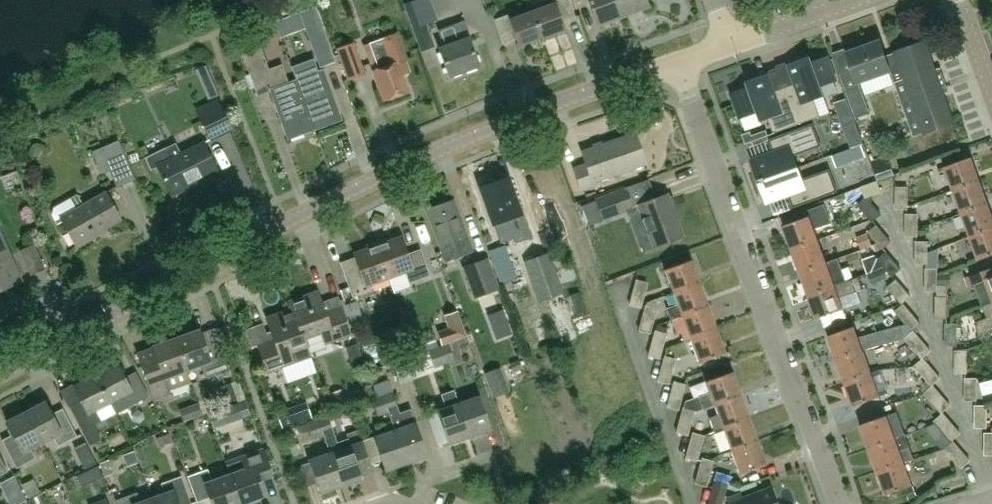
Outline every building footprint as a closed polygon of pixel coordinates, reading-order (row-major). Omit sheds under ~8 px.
[(403,3),(411,28),(420,51),(435,46),(426,23),(437,19),(431,0),(412,0),(403,3)] [(540,38),(564,29),(561,22),(573,18),(567,0),(553,0),(554,3),(531,11),(540,38)] [(597,26),(623,16),(617,0),(587,0),(597,26)] [(623,16),(648,6),(646,0),(617,0),(623,16)] [(540,38),(531,11),(508,20),(507,16),(494,20),(503,43),(514,39),(517,46),(540,38)] [(284,26),(291,47),(306,42),(299,21),(284,26)] [(463,21),(438,30),(444,47),(438,49),(448,76),(478,65),(468,38),(469,38),(463,21)] [(324,33),(309,38),(319,66),(333,61),(324,33)] [(396,33),(368,43),(378,70),(373,71),(383,100),(407,91),(400,74),(410,73),(396,33)] [(259,39),(250,42),(253,51),(262,47),(259,39)] [(561,40),(553,43),(562,71),(570,68),(561,40)] [(900,66),(895,53),(885,57),(880,41),(847,52),(853,69),(840,74),(855,119),(870,114),(859,82),(891,71),(890,70),(900,66)] [(925,42),(895,53),(900,66),(890,70),(891,71),(914,137),(954,123),(943,94),(949,92),(941,68),(935,70),(925,42)] [(353,44),(337,50),(347,79),(363,73),(353,44)] [(313,129),(296,80),(288,83),(281,65),(268,70),(260,49),(242,55),(249,74),(243,77),(247,90),(254,88),(255,91),(268,86),(270,90),(269,90),(287,139),(313,129)] [(796,82),(786,86),(799,124),(821,116),(815,99),(824,95),(821,86),(836,80),(828,57),(813,63),(811,57),(790,65),(796,82)] [(296,80),(313,129),(340,119),(322,70),(316,72),(312,61),(292,69),(296,80)] [(216,96),(207,74),(202,76),(211,98),(216,96)] [(774,133),(799,124),(786,86),(785,83),(783,84),(785,89),(775,92),(768,75),(747,82),(749,87),(732,93),(741,118),(758,111),(761,120),(769,118),(774,133)] [(835,103),(838,110),(849,106),(847,99),(835,103)] [(216,101),(196,111),(210,139),(231,129),(216,101)] [(849,106),(838,110),(844,126),(855,122),(849,106)] [(762,181),(798,167),(794,156),(821,146),(814,124),(769,140),(774,153),(753,161),(759,179),(761,179),(762,181)] [(767,130),(753,135),(755,140),(769,135),(767,130)] [(585,164),(573,168),(581,190),(594,186),(593,182),(645,163),(635,133),(581,152),(585,164)] [(122,151),(117,141),(100,149),(104,159),(105,158),(117,186),(134,179),(122,151)] [(175,143),(165,148),(145,158),(151,170),(157,167),(170,193),(216,170),(203,143),(180,154),(175,143)] [(848,150),(852,161),(865,156),(861,145),(848,150)] [(877,182),(894,176),(889,163),(887,164),(884,156),(870,161),(877,182)] [(953,191),(979,181),(971,158),(945,167),(953,191)] [(798,167),(762,181),(763,182),(761,183),(768,202),(789,194),(794,207),(838,191),(830,169),(802,179),(798,167)] [(506,176),(480,186),(494,225),(500,242),(514,238),(508,220),(520,215),(506,176)] [(988,204),(979,181),(953,191),(961,214),(988,204)] [(907,187),(896,187),(896,209),(907,209),(907,187)] [(595,200),(596,201),(588,204),(592,214),(599,211),(602,219),(632,207),(625,189),(595,200)] [(53,208),(51,214),(57,224),(62,222),(75,244),(120,219),(105,192),(83,205),(77,194),(53,208)] [(666,194),(638,205),(653,247),(682,237),(666,194)] [(867,198),(858,206),(873,222),(881,215),(867,198)] [(473,251),(469,241),(454,199),(426,209),(445,261),(473,251)] [(988,204),(961,214),(970,237),(991,229),(991,216),(988,204)] [(791,250),(818,240),(814,229),(831,223),(824,205),(797,214),(799,220),(783,226),(791,250)] [(917,215),(906,215),(906,236),(917,236),(917,215)] [(876,226),(868,233),(882,249),(891,242),(876,226)] [(970,237),(978,260),(991,255),(991,229),(970,237)] [(856,237),(861,250),(872,246),(867,233),(856,237)] [(21,281),(0,235),(0,290),(21,281)] [(375,243),(388,277),(404,272),(408,284),(429,276),(420,249),(406,254),(400,237),(382,243),(381,241),(375,243)] [(818,240),(791,250),(800,273),(826,263),(818,240)] [(927,242),(916,242),(916,264),(927,264),(927,242)] [(388,277),(375,243),(371,244),(372,247),(353,253),(354,257),(339,262),(352,297),(371,291),(369,284),(388,277)] [(33,245),(20,251),(31,275),(43,269),(33,245)] [(488,251),(500,285),(515,279),(518,287),(528,283),(522,266),(513,269),(505,245),(488,251)] [(548,253),(524,262),(538,301),(562,292),(548,253)] [(879,259),(878,260),(884,267),(892,276),(900,269),(886,253),(879,259)] [(875,256),(862,260),(867,273),(884,267),(878,260),(879,259),(875,256)] [(837,259),(826,263),(800,273),(808,296),(846,282),(837,259)] [(486,260),(463,268),(474,299),(497,291),(486,260)] [(673,293),(699,283),(690,260),(664,270),(673,293)] [(572,265),(563,268),(567,281),(576,278),(572,265)] [(884,268),(868,274),(872,284),(888,278),(884,268)] [(991,303),(991,268),(967,277),(970,286),(975,285),(983,307),(991,303)] [(937,269),(926,269),(926,291),(937,291),(937,269)] [(939,275),(939,285),(951,285),(951,275),(939,275)] [(859,277),(846,282),(808,296),(817,319),(843,310),(839,298),(863,289),(859,277)] [(636,280),(629,305),(640,308),(647,283),(636,280)] [(896,280),(888,287),(902,304),(910,296),(896,280)] [(673,293),(677,304),(666,308),(670,320),(681,316),(707,306),(699,283),(673,293)] [(303,339),(306,346),(307,346),(304,338),(321,333),(325,344),(349,335),(337,298),(320,304),(316,291),(289,301),(292,308),(291,308),(303,339)] [(564,296),(547,302),(562,344),(579,338),(564,296)] [(947,296),(936,296),(935,318),(947,318),(947,296)] [(645,305),(645,306),(639,330),(650,333),(656,308),(655,308),(656,305),(654,299),(646,302),(645,305)] [(983,307),(987,318),(975,323),(979,334),(991,330),(991,303),(983,307)] [(920,323),(903,304),(895,312),(912,331),(920,323)] [(707,306),(681,316),(690,339),(716,329),(707,306)] [(303,339),(291,308),(266,317),(271,332),(266,334),(268,341),(257,344),(267,372),(293,363),(289,352),(306,346),(303,339)] [(441,346),(448,343),(466,337),(459,314),(444,319),(447,328),(436,332),(441,345),(441,346)] [(551,339),(544,318),(531,322),(538,343),(551,339)] [(946,324),(945,346),(957,346),(957,324),(946,324)] [(828,336),(836,360),(863,350),(863,351),(872,348),(904,339),(900,325),(862,336),(858,338),(854,327),(828,336)] [(199,330),(175,339),(190,384),(191,384),(186,370),(201,364),(206,378),(229,370),(221,348),(221,347),(223,346),(215,327),(200,332),(199,330)] [(725,353),(716,329),(690,339),(698,363),(725,353)] [(655,331),(648,356),(659,359),(666,334),(655,331)] [(914,331),(905,339),(922,358),(930,351),(914,331)] [(152,347),(155,355),(138,361),(152,397),(169,391),(190,384),(175,339),(152,347)] [(441,345),(438,346),(444,364),(454,361),(448,343),(441,346),(441,345)] [(444,364),(438,346),(428,350),(434,368),(444,364)] [(970,350),(969,357),(971,361),(977,361),(980,358),(981,353),(977,349),(970,350)] [(863,351),(863,350),(836,360),(845,383),(880,370),(881,370),(871,373),(863,351)] [(967,351),(955,351),(955,373),(967,373),(967,351)] [(664,356),(658,381),(668,384),(675,359),(664,356)] [(519,359),(510,362),(514,372),(523,369),(519,359)] [(932,386),(932,385),(940,378),(923,359),(915,366),(927,380),(932,386)] [(117,363),(95,375),(109,402),(116,414),(130,407),(129,406),(148,396),(136,372),(124,378),(117,363)] [(500,368),(484,374),(492,398),(509,392),(500,368)] [(676,373),(674,382),(667,407),(678,410),(684,385),(686,377),(684,370),(676,373)] [(889,394),(881,370),(880,370),(845,383),(854,407),(880,397),(889,394)] [(682,409),(683,409),(676,432),(687,435),(693,412),(695,412),(714,405),(740,395),(731,372),(705,381),(709,392),(684,401),(682,409)] [(109,402),(95,375),(73,386),(80,400),(69,406),(89,445),(101,439),(94,425),(101,421),(95,409),(109,402)] [(977,379),(965,378),(965,400),(976,400),(977,379)] [(932,386),(927,380),(919,388),(925,394),(942,413),(950,406),(932,385),(932,386)] [(380,383),(374,385),(378,396),(381,395),(387,412),(394,430),(406,464),(427,456),(415,422),(410,409),(399,414),(397,409),(398,408),(392,391),(391,391),(387,381),(380,383)] [(234,382),(220,386),(226,403),(239,399),(234,382)] [(378,396),(374,385),(373,385),(377,396),(371,399),(378,416),(387,412),(381,395),(378,396)] [(346,406),(341,390),(328,395),(334,410),(346,406)] [(440,395),(445,407),(436,410),(448,444),(469,437),(458,403),(453,390),(440,395)] [(714,405),(718,417),(711,419),(716,431),(722,427),(723,428),(749,418),(740,395),(714,405)] [(479,396),(458,403),(469,437),(491,430),(479,396)] [(44,401),(25,411),(42,443),(53,438),(57,447),(77,437),(64,411),(52,417),(44,401)] [(199,404),(180,411),(184,422),(203,415),(199,404)] [(987,406),(975,406),(975,428),(986,428),(987,406)] [(42,443),(25,411),(6,421),(14,437),(3,443),(16,468),(35,458),(30,449),(42,443)] [(905,435),(897,412),(860,425),(869,449),(905,435)] [(327,414),(316,418),(323,436),(329,452),(329,453),(341,487),(362,479),(358,468),(369,464),(357,430),(345,434),(347,439),(337,443),(333,432),(327,414)] [(960,433),(943,414),(934,421),(952,441),(960,433)] [(323,436),(316,418),(305,422),(312,440),(323,436)] [(749,418),(723,428),(731,451),(757,441),(749,418)] [(406,464),(394,430),(372,437),(384,471),(406,464)] [(169,433),(155,438),(159,446),(172,441),(169,433)] [(692,433),(686,458),(697,460),(703,436),(692,433)] [(905,435),(869,449),(877,472),(903,462),(912,459),(910,450),(911,449),(905,435)] [(757,441),(731,451),(740,474),(766,464),(757,441)] [(944,449),(945,449),(935,453),(942,468),(956,462),(961,468),(970,461),(953,441),(944,449)] [(242,457),(224,463),(229,475),(228,475),(238,503),(239,503),(265,495),(259,480),(272,475),(262,449),(242,457)] [(341,487),(329,453),(308,460),(322,500),(337,495),(335,489),(341,487)] [(702,458),(695,483),(706,486),(713,461),(702,458)] [(107,459),(98,464),(103,476),(112,473),(107,459)] [(912,486),(903,462),(877,472),(886,495),(912,486)] [(228,475),(212,481),(208,469),(187,476),(196,502),(209,498),(211,503),(238,503),(228,475)] [(154,503),(191,503),(181,476),(160,484),(164,493),(152,497),(154,503)] [(33,478),(22,484),(29,498),(40,492),(33,478)] [(708,499),(707,503),(721,503),(727,484),(714,481),(708,499)] [(916,496),(913,487),(905,490),(909,499),(916,496)] [(726,499),(728,503),(776,503),(770,488),(741,499),(740,494),(726,499)] [(152,497),(140,501),(137,492),(114,500),(116,503),(154,503),(152,497)]
